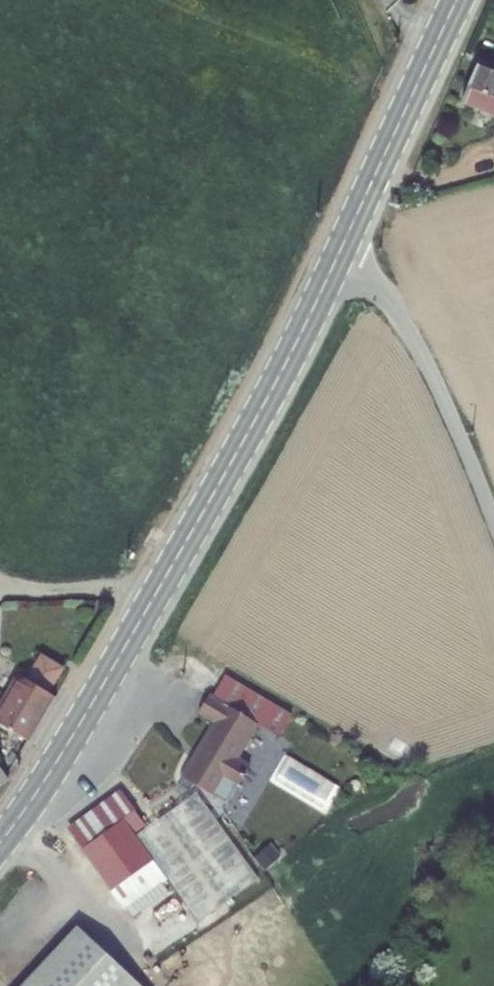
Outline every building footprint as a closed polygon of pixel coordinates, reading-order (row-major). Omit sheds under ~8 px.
[(477,78),(493,86),(493,62),(487,59),(477,78)] [(477,78),(470,93),(493,104),(493,86),(477,78)] [(30,742),(58,698),(49,692),(63,669),(43,656),(28,679),(25,677),(16,679),(0,707),(0,725),(30,742)] [(202,692),(192,707),(210,718),(176,773),(209,794),(221,776),(235,785),(247,764),(233,756),(254,722),(202,692)] [(9,780),(0,767),(0,787),(9,780)] [(145,855),(113,812),(73,842),(105,885),(145,855)] [(0,985),(106,985),(123,967),(64,914),(0,985)] [(123,967),(106,985),(144,985),(123,967)]
